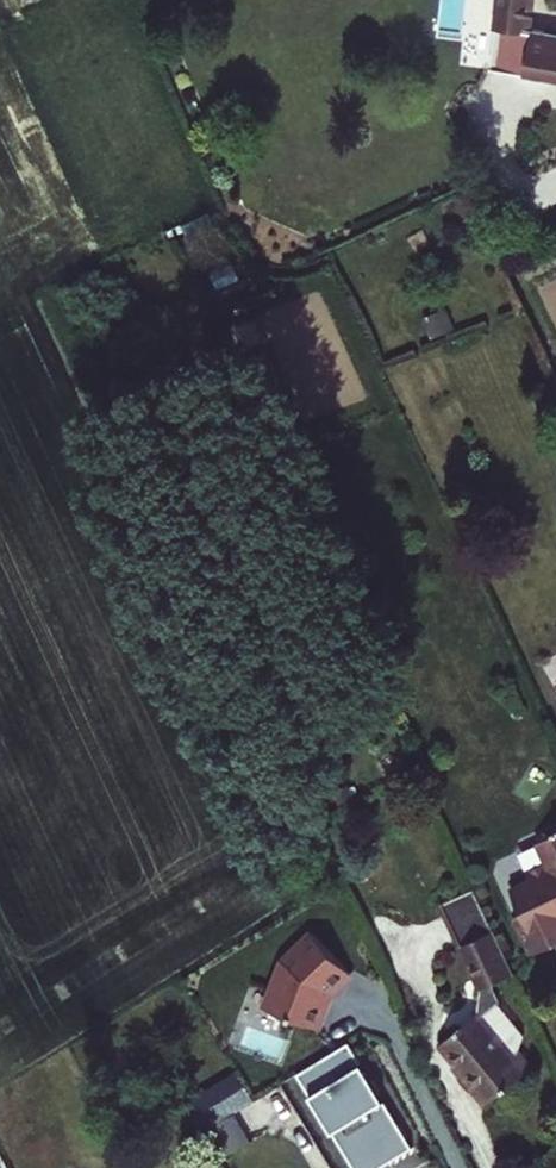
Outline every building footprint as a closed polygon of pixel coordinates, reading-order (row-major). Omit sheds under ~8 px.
[(490,65),(555,75),(555,34),(530,31),(534,0),(500,0),(497,23),(490,65)] [(550,832),(552,836),(539,843),(549,864),(524,876),(527,883),(509,891),(520,916),(515,919),(531,955),(555,944),(555,829),(550,832)] [(513,976),(472,891),(440,906),(481,992),(502,982),(513,976)] [(275,1009),(327,1031),(337,1007),(335,1006),(340,995),(342,993),(344,995),(363,978),(325,936),(295,964),(275,1009)] [(496,1003),(502,982),(481,992),(477,1011),(493,999),(496,1003)] [(493,999),(477,1011),(440,1040),(463,1070),(454,1076),(478,1107),(531,1067),(519,1052),(520,1033),(496,1003),(493,999)] [(304,1076),(360,1167),(390,1167),(420,1150),(356,1045),(304,1076)] [(254,1105),(237,1075),(185,1105),(202,1135),(254,1105)]
